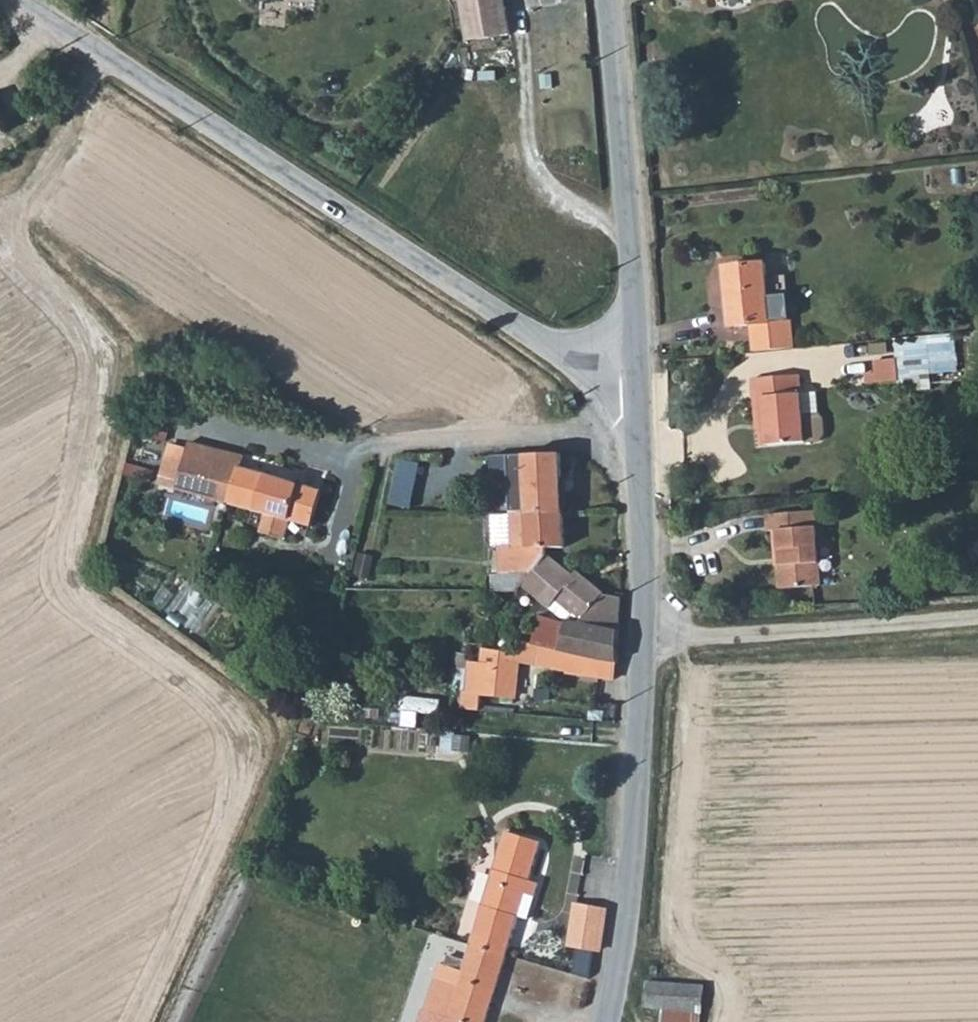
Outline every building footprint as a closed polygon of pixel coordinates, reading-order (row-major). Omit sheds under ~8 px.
[(471,48),(517,40),(511,0),(464,0),(471,48)] [(9,47),(0,24),(0,50),(9,47)] [(9,133),(0,108),(0,136),(9,133)] [(755,349),(798,345),(795,318),(772,320),(767,264),(728,268),(733,324),(752,322),(755,349)] [(961,335),(900,338),(901,358),(875,359),(876,389),(937,385),(936,371),(963,370),(961,335)] [(756,399),(758,444),(797,441),(812,440),(816,434),(815,418),(810,412),(796,413),(794,392),(793,374),(744,378),(746,399),(756,399)] [(794,392),(796,413),(810,412),(809,391),(794,392)] [(749,444),(758,444),(756,399),(746,399),(749,444)] [(258,461),(204,446),(193,491),(280,513),(275,532),(299,539),(304,520),(326,525),(335,493),(256,473),(258,461)] [(561,512),(560,456),(506,454),(506,470),(524,470),(523,506),(514,507),(514,514),(561,512)] [(394,504),(418,508),(427,463),(402,458),(394,504)] [(766,534),(769,586),(817,584),(812,510),(759,513),(760,534),(766,534)] [(561,546),(561,512),(514,514),(489,514),(487,546),(496,547),(544,554),(544,544),(561,546)] [(537,615),(530,646),(620,664),(621,596),(604,596),(575,570),(573,573),(544,554),(496,547),(493,595),(534,599),(539,593),(553,604),(562,602),(558,620),(537,615)] [(459,668),(458,688),(479,691),(484,648),(464,642),(461,652),(450,648),(448,667),(459,668)] [(567,672),(620,678),(620,664),(530,646),(519,644),(517,659),(567,664),(567,672)] [(512,696),(517,659),(484,648),(479,691),(512,696)] [(451,941),(502,956),(516,961),(520,943),(508,940),(538,841),(505,831),(470,940),(452,935),(451,941)] [(573,947),(608,951),(613,905),(578,902),(573,947)] [(496,978),(502,956),(451,941),(444,963),(437,961),(423,1010),(460,1021),(482,1021),(496,978)] [(509,982),(516,961),(502,956),(496,978),(509,982)] [(560,1021),(581,980),(550,971),(533,1006),(560,1021)] [(702,985),(650,981),(649,1007),(661,1008),(660,1021),(678,1021),(679,1009),(702,1010),(702,1004),(714,1004),(714,992),(702,992),(702,985)] [(423,1010),(419,1021),(460,1021),(423,1010)]
